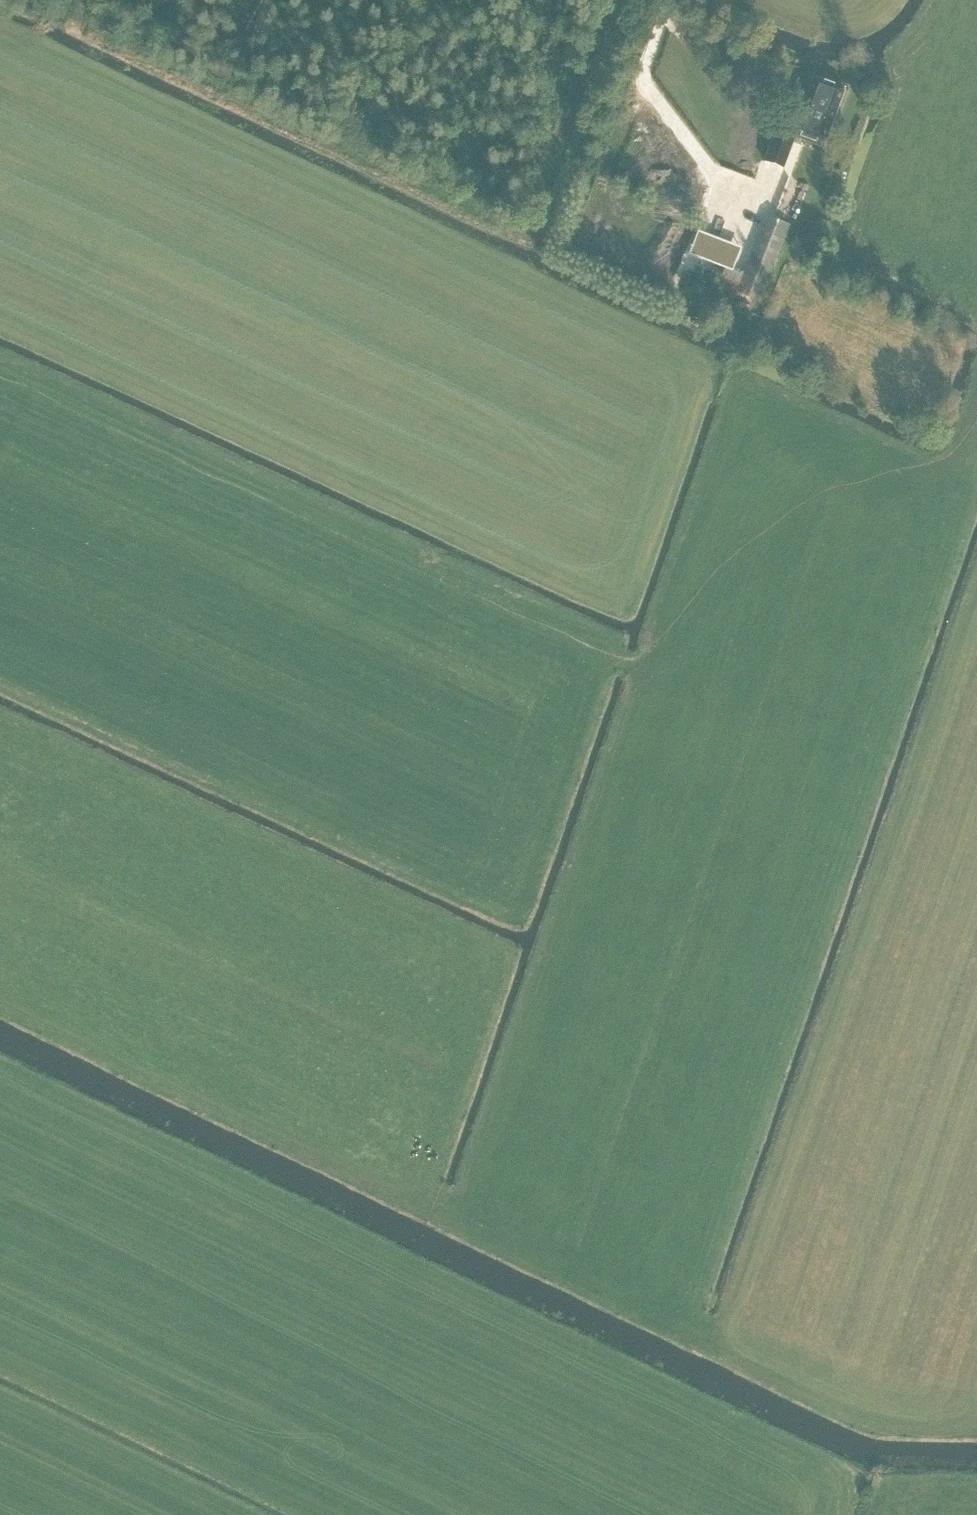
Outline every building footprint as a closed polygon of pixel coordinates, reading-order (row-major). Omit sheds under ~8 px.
[(821,148),(828,130),(843,88),(815,78),(796,129),(793,138),(794,139),(821,148)] [(783,168),(794,139),(793,138),(796,129),(779,122),(765,162),(783,168)] [(760,302),(790,224),(766,215),(755,244),(738,238),(718,290),(735,296),(736,292),(760,302)]
